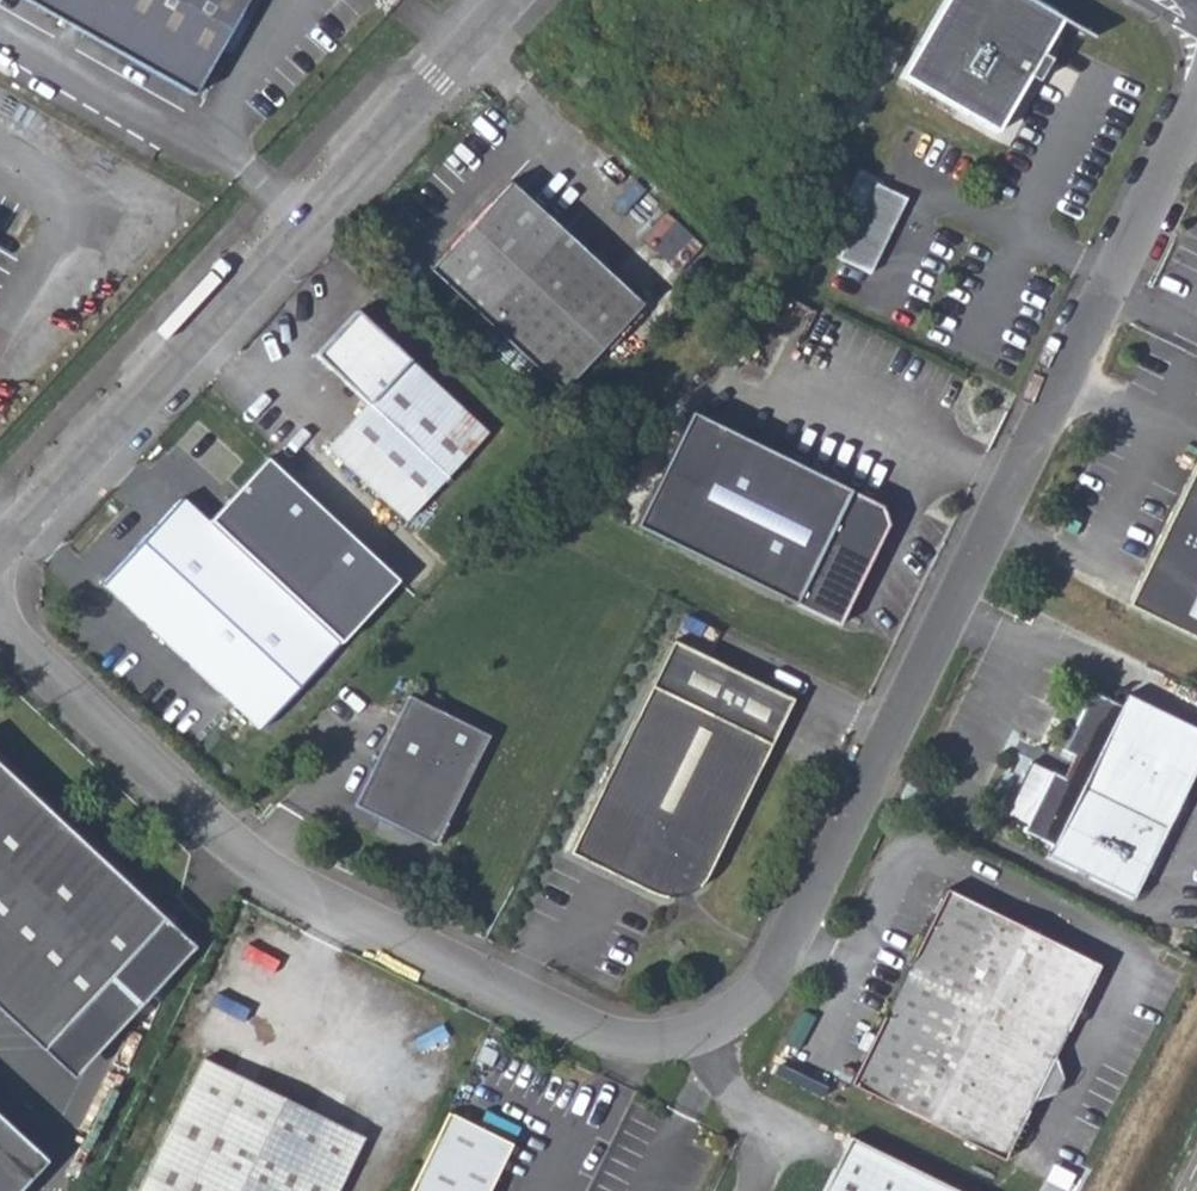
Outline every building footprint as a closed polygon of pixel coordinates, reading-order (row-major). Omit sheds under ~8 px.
[(245,0),(25,0),(190,95),(218,46),(236,15),(245,0)] [(895,81),(992,137),(1024,80),(1033,85),(1046,62),(1038,57),(1060,18),(1029,0),(941,0),(895,81)] [(236,15),(218,46),(228,53),(246,21),(236,15)] [(494,183),(414,273),(549,396),(631,306),(494,183)] [(900,200),(870,186),(835,262),(865,275),(900,200)] [(355,407),(316,452),(396,523),(477,434),(345,315),(305,361),(355,407)] [(878,506),(686,412),(630,524),(836,625),(885,524),(878,506)] [(1124,605),(1196,641),(1196,459),(1124,605)] [(265,460),(209,523),(343,647),(400,583),(265,460)] [(186,502),(111,585),(267,730),(343,647),(209,523),(186,502)] [(568,852),(645,891),(658,895),(671,895),(684,891),(696,886),(705,876),(709,868),(792,700),(672,640),(568,852)] [(1085,679),(1069,711),(1068,724),(1066,733),(1065,741),(1062,750),(1060,757),(1056,763),(1054,770),(1052,774),(1023,760),(1001,804),(1022,815),(1021,820),(1050,833),(1044,844),(1124,886),(1196,735),(1196,721),(1120,682),(1114,693),(1085,679)] [(492,735),(411,695),(356,806),(437,846),(492,735)] [(1068,724),(1069,711),(1056,737),(1065,741),(1068,724)] [(1056,763),(1029,749),(1023,760),(1052,774),(1054,770),(1056,763)] [(164,919),(0,767),(0,988),(5,983),(59,1034),(164,919)] [(941,881),(846,1078),(996,1152),(1090,955),(941,881)] [(164,919),(59,1034),(5,983),(0,988),(0,1011),(73,1079),(194,946),(164,919)] [(135,1183),(152,1190),(328,1190),(359,1126),(200,1050),(135,1183)] [(408,1190),(487,1190),(512,1140),(447,1109),(408,1190)] [(0,1116),(0,1159),(25,1182),(46,1159),(0,1116)] [(809,1190),(954,1190),(838,1133),(809,1190)] [(0,1159),(0,1190),(17,1190),(25,1182),(0,1159)]
